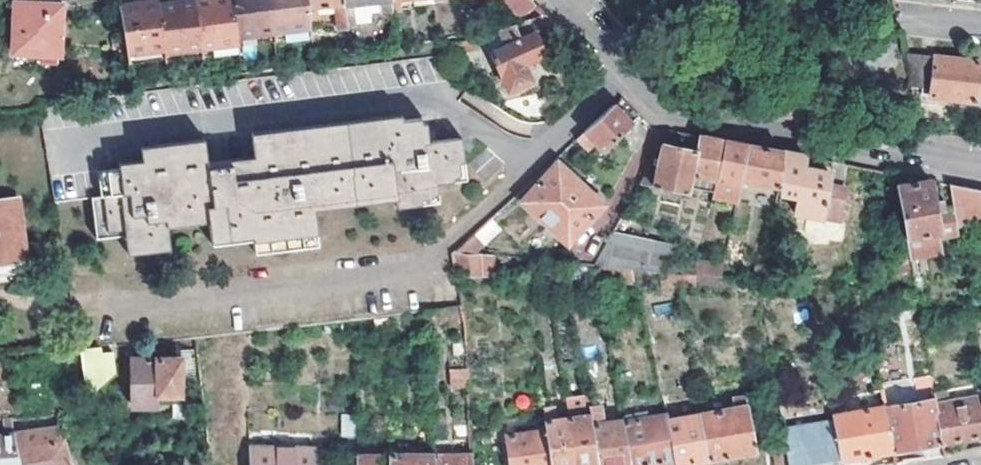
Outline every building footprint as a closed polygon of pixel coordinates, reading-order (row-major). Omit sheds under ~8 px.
[(236,36),(232,0),(216,0),(214,0),(197,2),(201,48),(203,59),(238,56),(237,47),(236,36)] [(236,36),(273,32),(270,0),(232,0),(236,36)] [(273,32),(310,28),(308,7),(307,0),(270,0),(273,32)] [(308,7),(332,5),(337,31),(348,30),(345,10),(344,0),(307,0),(308,7)] [(392,12),(390,0),(344,0),(345,10),(354,9),(353,3),(379,0),(380,13),(392,12)] [(511,3),(521,10),(530,0),(514,0),(511,3)] [(123,56),(164,52),(159,7),(159,5),(159,2),(140,5),(124,6),(117,7),(123,56)] [(201,48),(197,2),(175,4),(159,5),(159,7),(164,52),(201,48)] [(37,9),(15,9),(13,56),(58,56),(59,10),(37,9)] [(536,39),(559,29),(544,14),(503,29),(498,31),(484,39),(509,91),(531,81),(523,65),(544,55),(536,39)] [(273,32),(274,43),(311,39),(310,28),(273,32)] [(236,36),(237,47),(274,43),(273,32),(236,36)] [(476,49),(475,39),(445,45),(446,54),(476,49)] [(169,62),(180,61),(203,59),(201,48),(164,52),(165,62),(169,62)] [(341,58),(352,56),(351,48),(340,51),(341,58)] [(914,85),(932,87),(931,93),(976,99),(980,60),(980,59),(906,50),(914,84),(914,85)] [(164,52),(123,56),(124,66),(165,62),(164,52)] [(180,61),(169,62),(171,81),(183,80),(180,61)] [(732,105),(741,108),(742,94),(733,94),(732,105)] [(623,98),(578,139),(582,143),(588,137),(602,151),(639,115),(632,107),(623,98)] [(401,116),(252,135),(254,158),(207,164),(203,141),(142,149),(144,163),(119,165),(120,170),(99,173),(103,197),(91,198),(97,242),(125,239),(128,258),(170,252),(168,229),(207,225),(211,247),(253,242),(255,254),(318,246),(314,210),(396,199),(397,208),(440,203),(437,185),(467,181),(460,139),(424,143),(419,119),(402,120),(401,116)] [(685,192),(687,186),(699,137),(684,135),(677,133),(674,146),(662,143),(660,147),(656,163),(651,186),(685,192)] [(711,193),(713,186),(723,142),(709,139),(699,137),(687,186),(711,193)] [(723,142),(713,186),(711,193),(710,198),(736,205),(739,192),(742,181),(749,147),(732,144),(723,142)] [(771,151),(749,147),(742,181),(780,189),(782,153),(771,151)] [(826,186),(828,173),(801,168),(802,162),(803,157),(782,153),(780,189),(780,192),(796,195),(793,214),(838,222),(844,189),(826,186)] [(656,163),(651,162),(639,183),(651,186),(656,163)] [(829,167),(802,162),(801,168),(828,173),(829,167)] [(542,180),(527,195),(522,201),(567,242),(602,206),(557,164),(542,180)] [(905,233),(905,238),(956,228),(953,209),(942,211),(940,199),(933,200),(930,181),(914,178),(894,174),(905,233)] [(527,195),(542,180),(538,176),(522,190),(527,195)] [(933,200),(940,199),(938,182),(930,181),(933,200)] [(953,204),(980,209),(980,191),(949,185),(953,204)] [(25,274),(16,199),(0,200),(0,276),(25,274)] [(649,227),(620,216),(617,227),(646,237),(649,229),(649,227)] [(490,220),(474,235),(481,243),(497,229),(490,220)] [(667,236),(649,229),(646,237),(665,244),(667,236)] [(909,258),(905,238),(905,233),(887,236),(891,261),(909,258)] [(474,235),(457,250),(471,252),(481,243),(474,235)] [(454,253),(456,272),(481,275),(484,253),(471,252),(457,250),(454,253)] [(625,252),(601,250),(593,265),(624,268),(625,252)] [(501,255),(484,253),(481,275),(502,272),(501,255)] [(920,256),(909,258),(912,273),(912,277),(923,275),(920,256)] [(909,258),(891,261),(893,276),(912,273),(909,258)] [(558,261),(560,278),(596,281),(593,265),(558,261)] [(692,275),(694,265),(679,264),(678,274),(692,275)] [(593,265),(596,281),(633,284),(630,268),(624,268),(593,265)] [(696,265),(696,275),(710,277),(711,266),(696,265)] [(723,266),(711,266),(710,277),(721,278),(723,266)] [(653,290),(662,288),(659,273),(658,271),(649,273),(653,290)] [(675,285),(673,273),(673,272),(666,272),(659,273),(662,288),(675,285)] [(675,285),(695,286),(696,275),(692,275),(678,274),(673,273),(675,285)] [(923,275),(912,277),(914,287),(925,286),(923,275)] [(462,304),(424,309),(425,331),(448,327),(452,355),(466,355),(465,329),(462,304)] [(389,314),(372,317),(373,329),(389,327),(389,314)] [(113,343),(96,345),(99,364),(115,363),(113,343)] [(180,357),(132,358),(132,404),(159,404),(160,400),(181,400),(180,357)] [(449,369),(450,384),(468,383),(467,368),(449,369)] [(931,387),(929,376),(914,379),(916,390),(931,387)] [(451,403),(469,403),(468,383),(450,384),(451,403)] [(884,401),(882,392),(867,394),(869,403),(884,401)] [(933,394),(934,402),(942,444),(980,437),(980,396),(947,402),(945,392),(933,394)] [(553,409),(554,411),(557,410),(556,399),(541,401),(542,410),(553,409)] [(699,415),(707,460),(756,451),(747,402),(740,403),(740,407),(699,415)] [(886,410),(893,452),(923,447),(926,461),(944,458),(942,444),(934,402),(886,410)] [(595,464),(629,464),(621,424),(621,421),(602,424),(599,405),(587,407),(589,417),(595,464)] [(834,423),(842,464),(869,464),(868,463),(894,458),(893,452),(886,410),(885,407),(833,417),(834,423)] [(567,420),(555,421),(554,411),(553,409),(542,410),(545,432),(549,464),(573,464),(567,420)] [(621,421),(621,424),(647,419),(646,412),(620,416),(621,421)] [(781,421),(783,432),(834,423),(833,417),(832,413),(781,421)] [(674,464),(680,464),(707,460),(699,415),(666,421),(674,464)] [(666,421),(665,416),(647,419),(621,424),(629,464),(674,464),(666,421)] [(567,420),(573,464),(595,464),(589,417),(567,420)] [(834,423),(783,432),(789,464),(842,464),(834,423)] [(61,429),(12,439),(14,450),(63,442),(61,429)] [(545,432),(506,437),(509,464),(549,464),(545,432)] [(63,442),(14,450),(12,439),(0,439),(0,464),(67,464),(63,442)] [(94,440),(88,441),(91,464),(99,464),(94,440)] [(315,448),(248,447),(249,464),(315,464),(315,448)] [(771,450),(774,464),(786,464),(783,448),(771,450)] [(433,454),(388,453),(388,455),(388,464),(434,464),(433,454)] [(433,454),(434,464),(472,464),(472,456),(433,454)] [(357,456),(357,464),(388,464),(388,455),(357,456)] [(745,464),(766,464),(764,456),(744,459),(745,464)]
